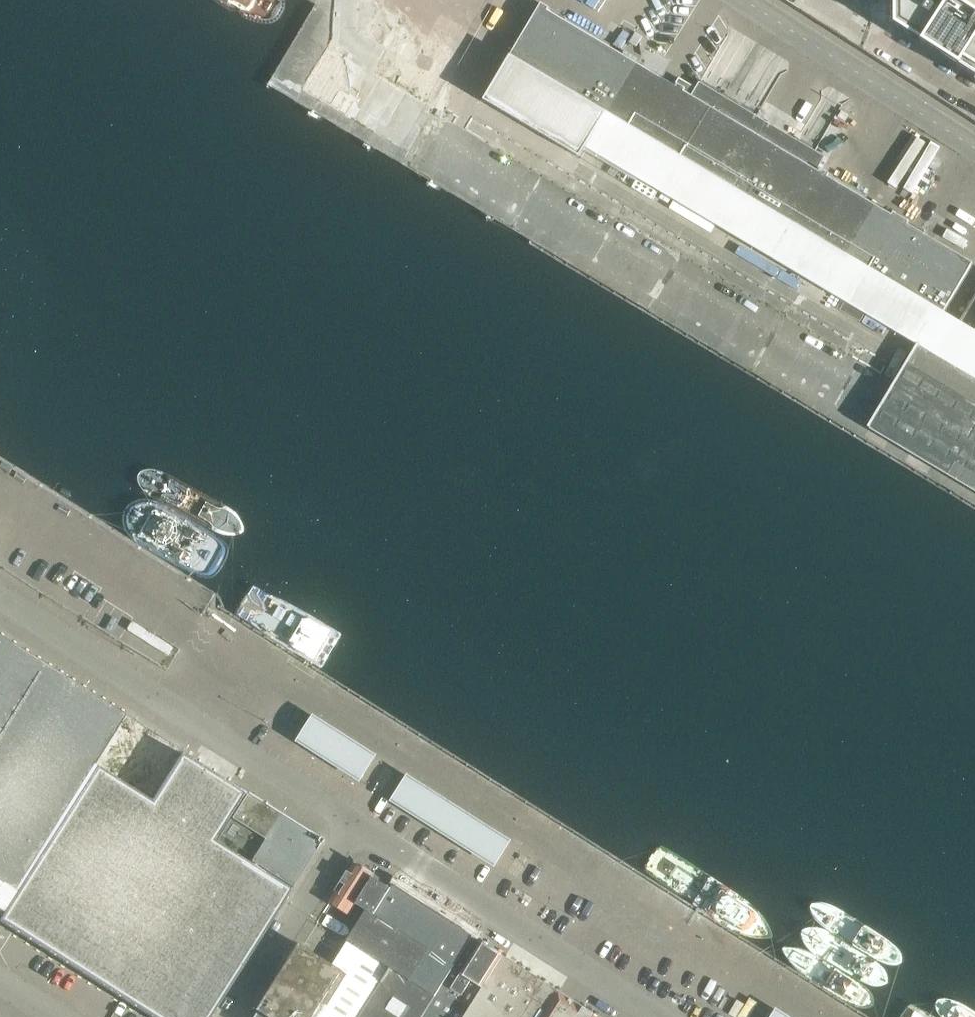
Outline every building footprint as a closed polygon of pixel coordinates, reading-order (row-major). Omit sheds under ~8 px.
[(411,148),(434,103),(376,72),(382,61),(394,67),(400,55),(414,62),(424,44),(393,27),(400,14),(373,0),(329,0),(327,5),(315,4),(306,22),(305,40),(316,45),(325,45),(317,61),(313,61),(287,48),(269,83),(298,98),(301,91),(411,148)] [(896,26),(974,76),(974,13),(954,0),(896,0),(896,26)] [(636,63),(607,46),(539,6),(510,55),(511,55),(606,112),(607,112),(636,63)] [(510,55),(483,100),(579,157),(585,147),(606,112),(511,55),(510,55)] [(691,96),(636,63),(607,112),(846,254),(875,205),(816,170),(825,156),(699,82),(691,96)] [(585,147),(920,346),(974,379),(974,331),(959,321),(945,313),(943,312),(869,268),(846,254),(607,112),(606,112),(585,147)] [(899,219),(887,212),(875,205),(846,254),(869,268),(899,219)] [(972,263),(899,219),(869,268),(943,312),(972,263)] [(920,346),(872,427),(974,489),(974,379),(920,346)] [(39,576),(80,603),(94,580),(54,554),(39,576)] [(94,761),(115,774),(145,728),(123,714),(60,675),(53,670),(32,657),(3,639),(0,637),(0,913),(94,761)] [(332,729),(313,717),(299,740),(318,752),(332,729)] [(145,728),(115,774),(151,797),(179,752),(178,751),(178,750),(157,737),(158,736),(145,728)] [(332,729),(318,752),(338,765),(353,742),(332,729)] [(353,742),(338,765),(359,779),(374,755),(353,742)] [(0,913),(0,921),(59,958),(79,971),(106,988),(151,1016),(208,1016),(290,889),(213,840),(244,793),(229,783),(194,761),(179,752),(151,797),(115,774),(94,761),(0,913)] [(424,787),(407,777),(393,800),(409,810),(424,787)] [(424,787),(409,810),(431,824),(446,801),(424,787)] [(291,886),(319,842),(320,840),(246,793),(216,841),(228,848),(231,843),(253,857),(250,860),(291,886)] [(446,801),(431,824),(453,838),(467,814),(446,801)] [(467,814),(453,838),(474,851),(488,828),(467,814)] [(488,828),(474,851),(494,864),(508,841),(488,828)] [(373,873),(354,861),(328,902),(348,914),(355,903),(373,873)] [(392,885),(373,873),(355,903),(366,911),(374,915),(392,885)] [(472,936),(392,885),(374,915),(366,911),(347,941),(434,996),(446,976),(466,945),(472,936)] [(330,919),(327,928),(345,935),(349,926),(330,919)] [(319,1016),(421,1016),(434,996),(347,941),(338,955),(332,964),(346,973),(319,1016)] [(434,996),(421,1016),(464,1016),(502,956),(480,941),(475,950),(466,945),(446,976),(434,996)] [(255,1016),(319,1016),(346,973),(332,964),(301,945),(260,1010),(255,1016)] [(502,956),(464,1016),(599,1016),(502,956)]
